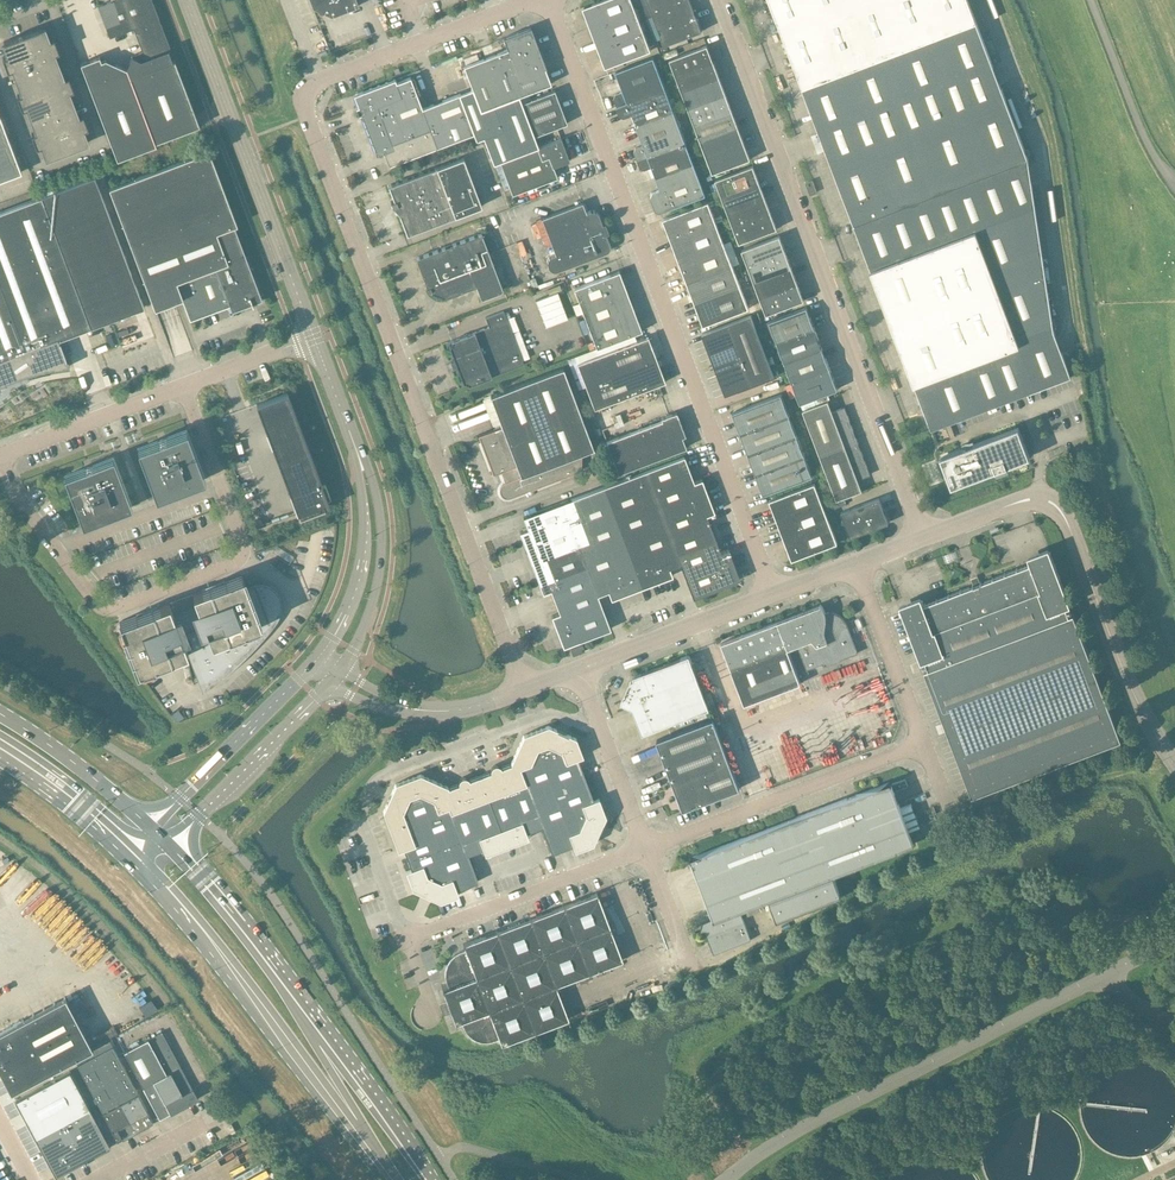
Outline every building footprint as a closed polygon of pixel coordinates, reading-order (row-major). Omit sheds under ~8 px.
[(174,59),(172,60),(168,49),(170,48),(151,0),(113,0),(97,6),(109,37),(133,28),(142,52),(138,53),(136,58),(131,55),(126,68),(105,59),(101,60),(99,56),(80,63),(115,157),(199,125),(174,59)] [(312,7),(331,16),(358,5),(356,0),(310,0),(312,7)] [(636,10),(632,0),(603,0),(583,8),(606,68),(651,50),(636,10)] [(691,1),(690,0),(647,0),(665,45),(702,31),(691,1)] [(977,22),(968,0),(769,0),(802,88),(931,429),(1071,375),(1054,330),(1028,158),(977,22)] [(76,116),(67,91),(73,89),(68,76),(62,78),(53,53),(59,51),(54,37),(47,40),(42,27),(3,42),(8,55),(2,57),(7,71),(13,68),(23,93),(17,95),(22,109),(28,106),(37,131),(31,133),(36,147),(42,145),(47,158),(87,143),(82,130),(88,127),(83,114),(76,116)] [(550,83),(544,67),(545,67),(530,27),(503,38),(507,49),(463,65),(472,88),(480,110),(518,95),(550,83)] [(738,126),(726,94),(708,46),(670,60),(700,140),(713,173),(751,159),(738,126)] [(706,195),(675,115),(653,57),(616,71),(623,91),(616,94),(613,99),(616,107),(619,115),(624,117),(632,114),(643,144),(636,147),(634,152),(640,168),(645,170),(652,167),(660,189),(653,192),(650,197),(655,210),(660,212),(706,195)] [(537,147),(533,136),(521,102),(518,95),(480,110),(472,88),(422,107),(410,77),(396,82),(395,79),(354,94),(358,106),(355,107),(356,108),(358,114),(361,113),(376,154),(383,152),(388,165),(473,133),(476,140),(483,137),(493,163),(499,161),(537,147)] [(567,123),(554,90),(521,102),(533,136),(567,123)] [(0,115),(0,180),(21,172),(0,115)] [(557,177),(553,166),(569,160),(560,138),(537,147),(499,161),(512,194),(557,177)] [(243,256),(232,226),(237,224),(208,150),(109,188),(155,309),(181,298),(190,320),(262,293),(248,254),(243,256)] [(481,206),(463,157),(437,167),(437,166),(388,185),(393,200),(390,201),(392,206),(399,215),(407,234),(456,216),(456,215),(481,206)] [(777,229),(765,197),(753,165),(715,180),(740,243),(777,229)] [(95,176),(41,196),(0,212),(0,385),(2,384),(6,382),(11,380),(16,378),(25,375),(30,374),(39,371),(48,369),(53,368),(58,367),(69,366),(68,359),(66,360),(58,339),(144,307),(95,176)] [(816,192),(812,180),(806,183),(810,194),(816,192)] [(610,244),(606,234),(608,233),(605,223),(602,224),(598,214),(597,212),(594,210),(590,210),(586,212),(582,202),(541,218),(555,254),(551,256),(549,257),(547,260),(547,264),(548,267),(550,269),(554,271),(556,270),(606,251),(609,249),(610,246),(610,244)] [(749,308),(725,245),(709,202),(663,219),(704,326),(749,308)] [(503,290),(481,233),(452,244),(453,246),(446,249),(445,246),(415,257),(428,290),(430,289),(431,291),(432,292),(433,293),(434,294),(436,295),(437,295),(439,296),(440,296),(442,296),(443,295),(444,297),(476,286),(481,299),(503,290)] [(805,300),(792,268),(780,235),(742,249),(766,314),(805,300)] [(641,330),(626,291),(619,271),(573,288),(596,348),(641,330)] [(566,318),(556,291),(534,300),(545,326),(566,318)] [(839,389),(823,348),(807,307),(769,322),(800,404),(839,389)] [(523,364),(503,311),(485,317),(488,326),(451,341),(452,342),(450,343),(451,345),(449,345),(454,359),(452,360),(453,362),(451,362),(450,362),(453,369),(454,369),(455,368),(456,370),(458,369),(463,383),(464,383),(464,382),(465,382),(466,384),(467,383),(468,384),(468,385),(523,364)] [(775,377),(751,315),(703,334),(726,395),(739,390),(775,377)] [(665,382),(656,359),(647,336),(576,363),(594,409),(665,382)] [(593,449),(563,368),(490,396),(502,426),(478,435),(493,475),(500,472),(504,482),(503,482),(502,483),(501,484),(500,485),(499,487),(499,488),(499,489),(499,491),(499,492),(500,493),(501,495),(502,496),(503,496),(504,497),(506,497),(507,498),(509,497),(510,497),(581,470),(581,453),(593,449)] [(287,393),(256,405),(297,513),(323,504),(324,508),(330,506),(327,498),(330,497),(325,482),(321,483),(287,393)] [(813,476),(797,435),(782,394),(733,413),(764,495),(813,476)] [(871,474),(858,440),(845,407),(833,411),(829,400),(803,410),(838,500),(863,490),(859,479),(871,474)] [(686,447),(681,436),(685,435),(678,416),(677,416),(676,412),(672,413),(660,418),(661,420),(606,441),(618,473),(686,447)] [(1007,463),(1028,455),(1018,428),(943,457),(953,484),(995,468),(998,474),(1010,469),(1007,463)] [(205,479),(186,431),(137,450),(156,498),(205,479)] [(720,552),(716,540),(706,515),(714,512),(701,479),(693,482),(684,456),(523,517),(527,528),(519,531),(543,593),(551,590),(559,612),(551,615),(563,646),(610,629),(597,595),(608,591),(611,599),(672,575),(669,567),(680,563),(693,597),(740,579),(728,548),(720,552)] [(132,507),(113,458),(64,476),(83,526),(132,507)] [(838,543),(815,483),(769,500),(792,560),(838,543)] [(889,523),(880,498),(842,513),(852,537),(889,523)] [(1122,739),(1095,669),(1074,613),(1069,615),(1066,607),(1071,605),(1069,601),(1070,601),(1069,600),(1065,589),(1065,588),(1064,588),(1060,577),(1061,577),(1060,576),(1055,565),(1056,565),(1056,564),(1055,564),(1052,556),(1030,564),(1029,564),(1029,565),(1018,569),(1018,568),(1017,569),(1006,574),(1006,573),(1005,573),(1005,574),(994,578),(994,577),(993,578),(982,583),(982,582),(981,582),(981,583),(974,586),(974,585),(973,585),(973,586),(962,590),(961,590),(961,591),(950,595),(950,594),(949,595),(938,599),(937,599),(937,600),(926,604),(926,603),(925,604),(922,597),(900,605),(901,609),(901,610),(902,610),(906,621),(905,621),(906,622),(911,633),(910,633),(910,634),(911,634),(915,645),(914,645),(915,646),(916,646),(920,657),(919,657),(919,658),(920,658),(922,662),(926,660),(929,668),(925,670),(973,796),(1122,739)] [(259,635),(270,622),(276,616),(278,612),(280,608),(280,604),(279,599),(278,595),(276,591),(273,588),(269,586),(265,584),(260,584),(256,584),(252,585),(247,587),(242,575),(192,593),(197,605),(190,607),(191,609),(180,613),(179,611),(173,614),(169,603),(119,621),(138,671),(194,649),(206,681),(220,670),(233,659),(246,647),(259,635)] [(788,648),(798,644),(807,668),(806,668),(807,669),(823,663),(824,665),(858,652),(857,652),(847,625),(846,623),(845,621),(843,619),(842,617),(840,616),(838,615),(836,614),(834,613),(832,612),(830,612),(827,612),(825,613),(822,604),(820,604),(820,605),(721,642),(732,669),(742,666),(751,689),(797,671),(788,648)] [(585,651),(582,644),(570,649),(573,655),(585,651)] [(709,708),(689,654),(633,675),(634,679),(631,680),(621,703),(622,703),(633,708),(642,733),(709,708)] [(739,788),(713,718),(656,739),(683,809),(739,788)] [(606,816),(576,738),(548,725),(523,735),(511,762),(511,764),(501,767),(500,765),(497,764),(495,764),(493,765),(491,767),(490,769),(490,771),(469,780),(468,778),(465,777),(463,776),(461,777),(459,779),(458,781),(458,784),(448,788),(448,786),(420,774),(395,783),(383,811),(390,829),(395,827),(411,869),(406,871),(413,889),(440,902),(459,895),(456,889),(478,881),(468,854),(483,849),(485,854),(528,838),(526,832),(541,826),(551,853),(573,845),(575,850),(593,843),(606,816)] [(833,874),(914,843),(909,830),(920,825),(911,803),(900,807),(890,781),(690,857),(714,918),(702,923),(713,953),(751,939),(740,909),(769,898),(777,919),(841,894),(833,874)] [(555,985),(622,960),(597,893),(462,943),(465,949),(459,951),(457,952),(455,954),(453,955),(451,957),(449,959),(448,961),(447,963),(446,965),(445,968),(445,970),(444,973),(444,975),(445,978),(445,980),(446,982),(448,987),(442,990),(454,1023),(460,1021),(461,1025),(462,1027),(463,1029),(465,1031),(466,1033),(468,1035),(469,1037),(471,1038),(474,1039),(476,1040),(478,1041),(480,1041),(483,1041),(485,1042),(487,1041),(490,1041),(492,1040),(498,1038),(500,1044),(568,1018),(555,985)] [(65,997),(0,1032),(0,1072),(11,1092),(93,1048),(65,997)] [(192,1088),(184,1074),(162,1032),(124,1052),(143,1087),(159,1118),(169,1112),(170,1113),(198,1098),(192,1088)] [(137,1093),(112,1046),(77,1065),(117,1140),(121,1137),(123,1140),(149,1126),(148,1124),(153,1121),(138,1093),(137,1093)] [(110,1146),(89,1108),(69,1070),(15,1099),(55,1176),(110,1146)]
